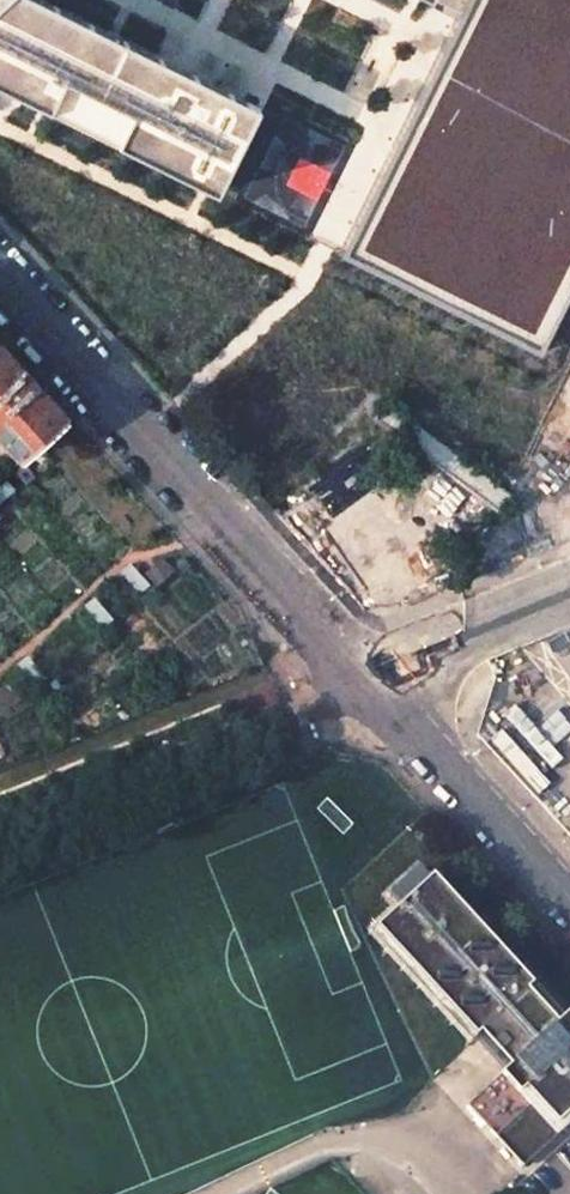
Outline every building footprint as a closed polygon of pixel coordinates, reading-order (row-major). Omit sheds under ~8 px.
[(41,0),(3,0),(0,3),(0,86),(217,188),(253,106),(41,0)] [(338,255),(539,348),(569,286),(569,0),(464,0),(461,4),(338,255)] [(0,345),(0,434),(24,459),(68,419),(31,379),(0,345)] [(389,404),(358,432),(482,526),(511,497),(389,404)] [(434,876),(376,929),(506,1070),(467,1105),(524,1167),(569,1125),(569,1016),(568,1014),(558,1023),(528,991),(533,984),(434,876)]
